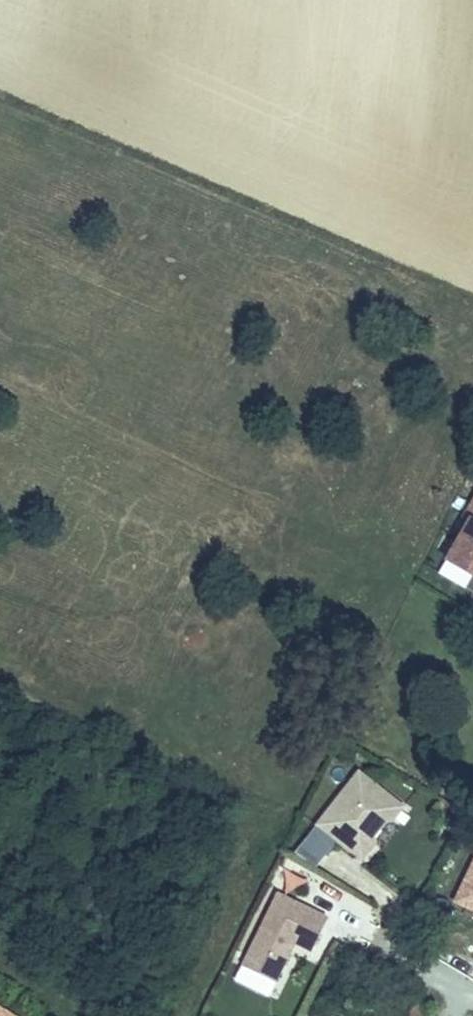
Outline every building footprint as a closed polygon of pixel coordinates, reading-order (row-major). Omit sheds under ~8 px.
[(471,519),(459,540),(472,548),(472,521),(471,519)] [(447,560),(472,575),(472,548),(459,540),(447,560)] [(472,575),(447,560),(439,573),(465,588),(472,575)] [(359,772),(320,821),(340,836),(337,840),(357,856),(364,856),(374,843),(373,836),(386,821),(393,820),(403,807),(359,772)] [(320,821),(296,852),(315,867),(337,840),(340,836),(320,821)] [(455,902),(472,911),(472,864),(455,902)] [(328,919),(278,894),(242,966),(275,982),(291,950),(285,947),(289,940),(294,943),(312,951),(328,919)] [(285,947),(291,950),(294,943),(289,940),(285,947)] [(388,1010),(395,1015),(429,1015),(403,993),(388,1010)]
